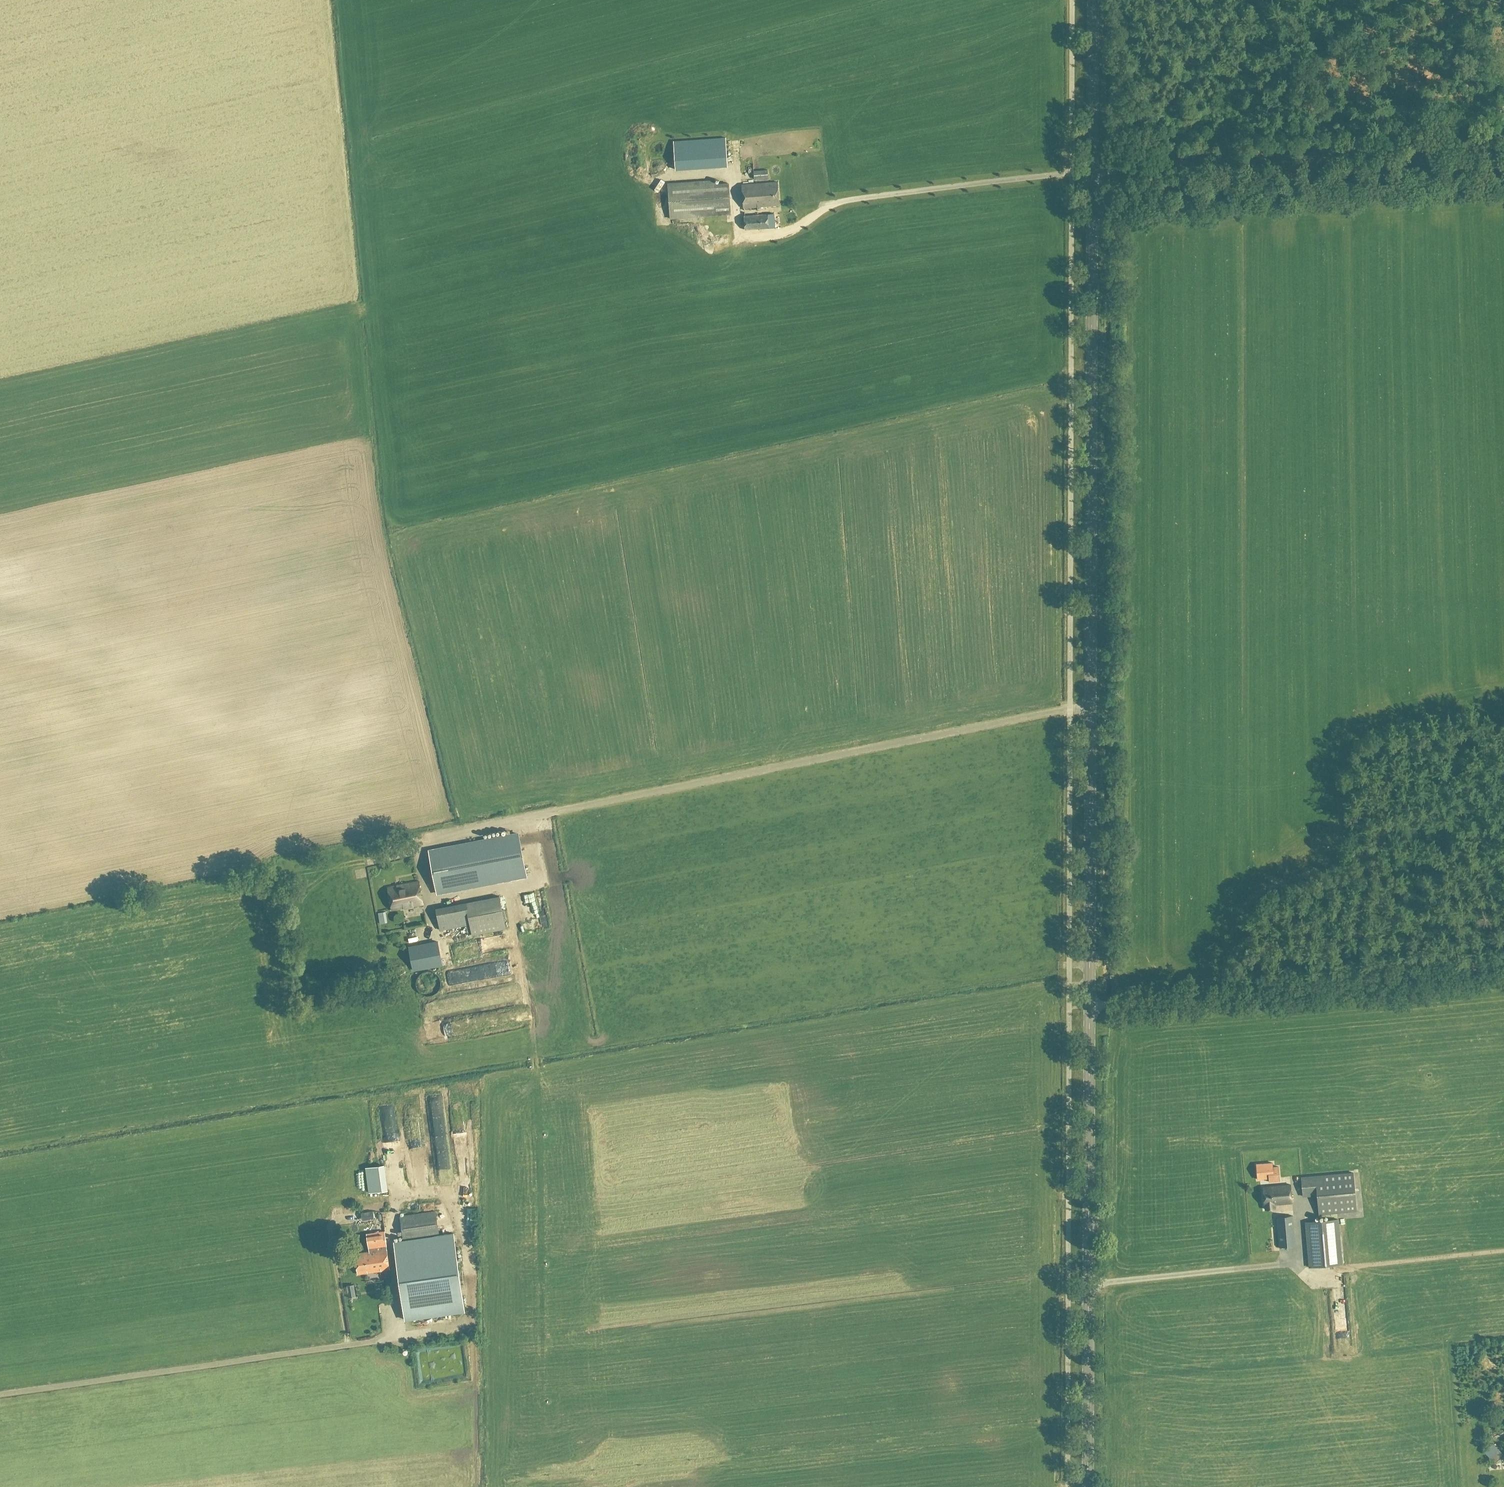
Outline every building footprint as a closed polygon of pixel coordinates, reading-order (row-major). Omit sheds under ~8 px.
[(725,138),(674,142),(675,162),(726,159),(725,138)] [(759,150),(757,139),(748,141),(750,151),(759,150)] [(751,157),(738,157),(738,169),(751,169),(751,157)] [(728,179),(728,163),(717,163),(717,179),(728,179)] [(754,171),(754,180),(768,179),(768,170),(754,171)] [(716,180),(668,183),(671,219),(730,215),(728,184),(716,184),(716,180)] [(779,205),(778,182),(742,185),(743,208),(779,205)] [(745,230),(769,228),(768,215),(744,216),(745,230)] [(527,878),(519,832),(428,850),(437,895),(527,878)] [(419,882),(388,888),(392,910),(423,905),(419,882)] [(561,898),(560,890),(552,891),(553,899),(561,898)] [(506,930),(499,897),(436,909),(440,931),(470,925),(472,936),(506,930)] [(442,965),(438,942),(409,947),(413,970),(442,965)] [(1278,1167),(1273,1167),(1272,1163),(1257,1164),(1258,1180),(1269,1179),(1269,1182),(1279,1181),(1278,1167)] [(1353,1173),(1301,1178),(1303,1197),(1317,1196),(1319,1215),(1356,1212),(1353,1173)] [(1266,1205),(1266,1210),(1276,1209),(1276,1204),(1292,1203),(1290,1185),(1262,1188),(1263,1205),(1266,1205)] [(436,1211),(400,1216),(403,1241),(439,1235),(436,1211)] [(1293,1216),(1277,1217),(1279,1248),(1295,1246),(1293,1216)] [(1338,1220),(1305,1223),(1310,1268),(1343,1265),(1338,1220)] [(366,1234),(369,1252),(355,1254),(358,1275),(390,1270),(386,1247),(387,1247),(384,1232),(366,1234)] [(403,1241),(394,1242),(405,1320),(465,1312),(453,1233),(439,1235),(403,1241)] [(1334,1324),(1334,1334),(1344,1334),(1344,1324),(1334,1324)]
